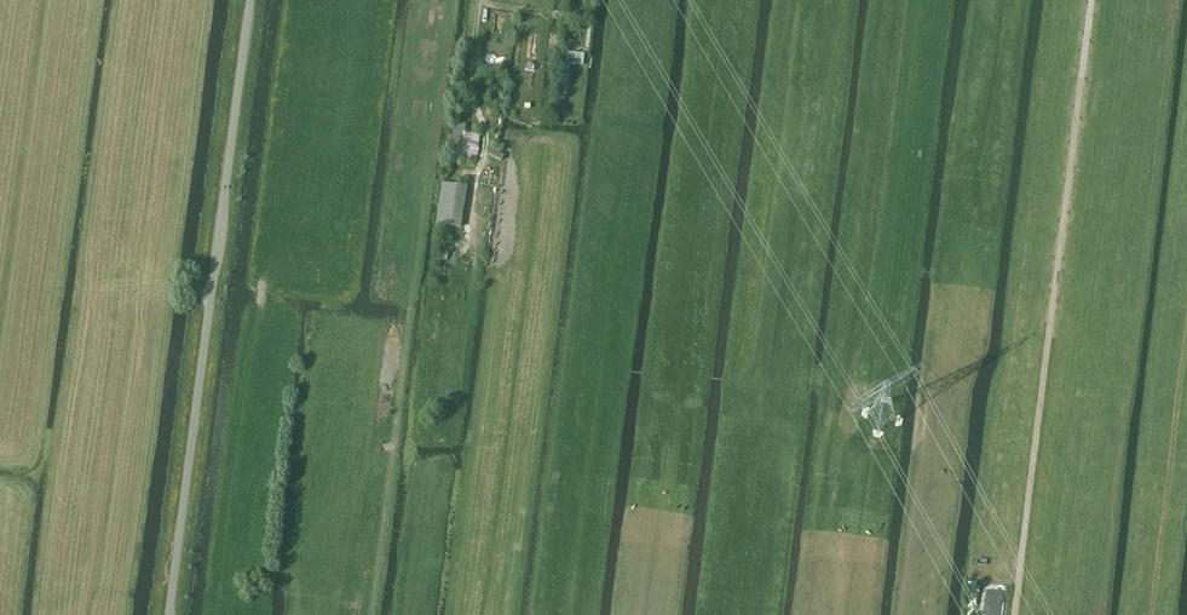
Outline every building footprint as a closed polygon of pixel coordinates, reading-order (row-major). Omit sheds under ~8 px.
[(570,46),(560,45),(557,71),(567,72),(570,46)] [(468,137),(456,136),(453,158),(465,160),(468,137)] [(466,190),(442,187),(438,223),(462,226),(466,190)]
